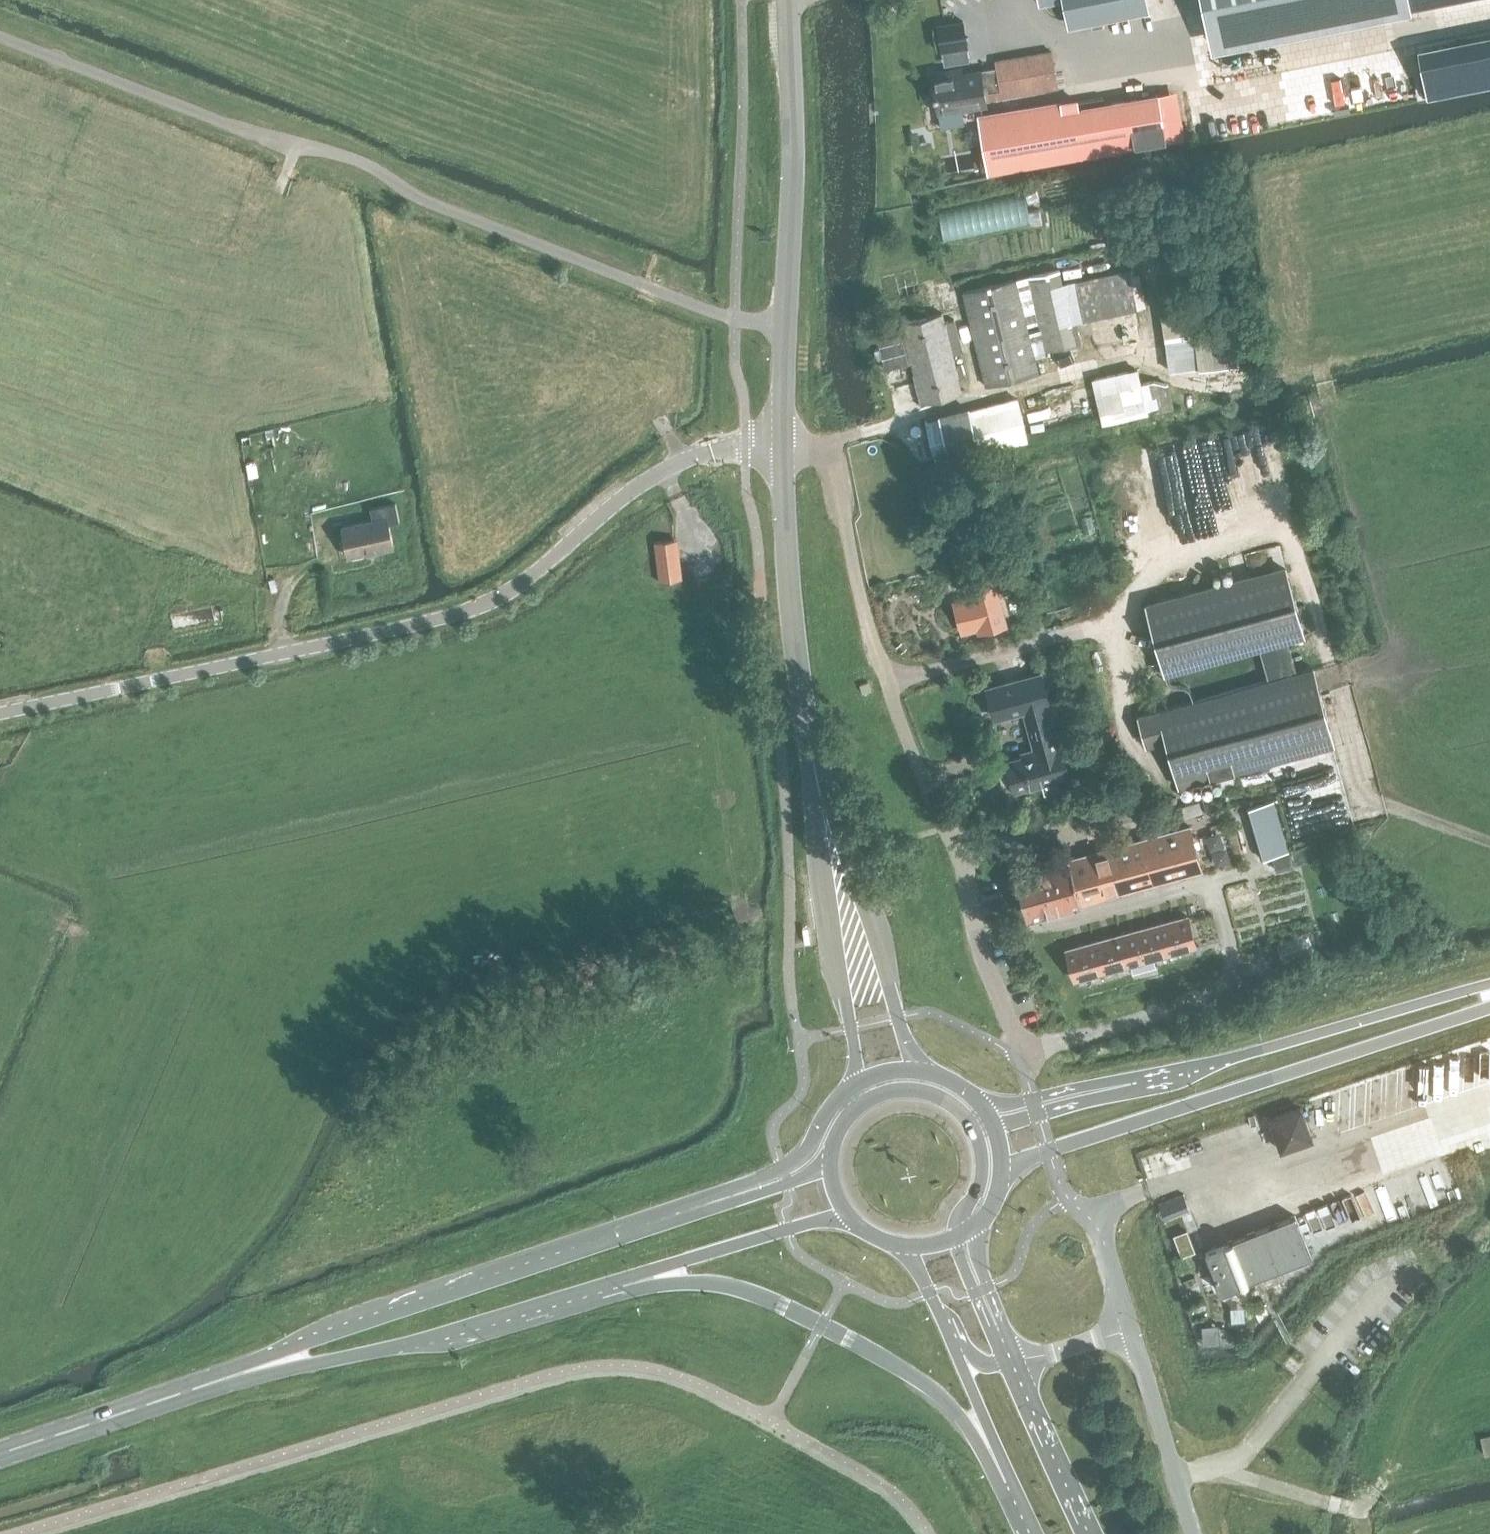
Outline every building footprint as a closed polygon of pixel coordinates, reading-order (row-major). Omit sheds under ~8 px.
[(1045,4),(1051,9),(1059,12),(1067,12),(1069,21),(1148,6),(1146,0),(1043,0),(1045,4)] [(1210,33),(1368,1),(1389,12),(1451,0),(1203,0),(1210,33)] [(942,50),(968,45),(963,20),(938,24),(942,50)] [(1051,49),(996,59),(997,67),(1001,88),(1002,96),(1032,90),(1053,87),(1057,86),(1051,49)] [(960,66),(932,71),(939,111),(942,111),(944,125),(966,121),(963,107),(986,103),(984,91),(1001,88),(997,67),(980,70),(980,68),(961,71),(960,66)] [(1167,140),(1159,94),(1078,108),(1087,154),(1167,140)] [(988,171),(1087,154),(1078,108),(1077,99),(1056,103),(1035,106),(979,116),(988,171)] [(1060,268),(1028,274),(1028,275),(1045,349),(1076,343),(1072,322),(1083,318),(1093,316),(1085,278),(1085,277),(1074,280),(1063,282),(1060,268)] [(1129,268),(1085,277),(1085,278),(1093,316),(1146,306),(1139,273),(1130,275),(1129,268)] [(1038,371),(1016,278),(963,291),(985,384),(1038,371)] [(1160,310),(1162,322),(1168,371),(1194,368),(1188,319),(1191,318),(1190,306),(1185,307),(1183,298),(1186,297),(1185,284),(1162,287),(1163,300),(1162,300),(1164,309),(1160,310)] [(907,320),(901,321),(907,346),(922,403),(963,392),(960,378),(967,376),(964,363),(956,364),(953,351),(963,349),(955,318),(945,321),(942,311),(907,320)] [(876,333),(886,368),(907,362),(910,362),(907,352),(900,327),(876,333)] [(1212,338),(1195,340),(1198,366),(1198,369),(1213,367),(1239,363),(1235,329),(1212,332),(1212,338)] [(1138,367),(1092,378),(1102,423),(1148,412),(1147,408),(1159,405),(1160,409),(1160,410),(1174,407),(1174,406),(1168,382),(1166,382),(1153,380),(1141,383),(1138,367)] [(1015,395),(972,406),(982,449),(1026,437),(1015,395)] [(249,434),(241,436),(249,476),(258,474),(249,434)] [(274,434),(266,435),(268,448),(276,446),(274,434)] [(343,525),(350,554),(395,544),(390,521),(400,519),(397,501),(371,506),(374,518),(343,525)] [(1138,714),(1146,745),(1166,739),(1179,786),(1334,743),(1312,666),(1297,670),(1288,639),(1306,634),(1286,562),(1146,601),(1165,673),(1259,647),(1268,678),(1138,714)] [(979,596),(961,601),(969,628),(986,624),(987,626),(987,627),(1009,621),(996,574),(975,579),(979,596)] [(172,612),(175,627),(224,618),(221,602),(172,612)] [(1009,782),(1013,783),(1014,788),(1055,777),(1057,782),(1070,778),(1063,753),(1061,744),(1059,744),(1048,703),(1050,702),(1042,672),(988,687),(994,712),(993,713),(995,719),(1023,712),(1033,747),(1021,750),(1023,755),(1007,759),(1008,764),(1006,767),(1005,772),(1006,775),(1007,778),(1009,782)] [(1258,801),(1277,795),(1273,783),(1255,788),(1258,801)] [(1261,856),(1286,850),(1272,799),(1247,806),(1261,856)] [(1082,902),(1201,869),(1189,824),(1018,871),(1030,917),(1082,902)] [(1277,869),(1277,870),(1293,866),(1290,852),(1273,856),(1273,857),(1266,859),(1269,871),(1277,869)] [(1187,914),(1094,940),(1067,948),(1075,978),(1196,945),(1187,914)] [(1302,1104),(1269,1116),(1281,1148),(1314,1137),(1302,1104)] [(1184,1192),(1176,1195),(1182,1210),(1190,1208),(1184,1192)] [(1386,1224),(1407,1216),(1401,1201),(1380,1208),(1386,1224)] [(1311,1255),(1295,1213),(1206,1248),(1222,1290),(1311,1255)] [(1219,1322),(1202,1324),(1203,1341),(1204,1343),(1211,1343),(1221,1342),(1219,1322)] [(1482,1437),(1485,1453),(1489,1451),(1489,1435),(1482,1437)]
